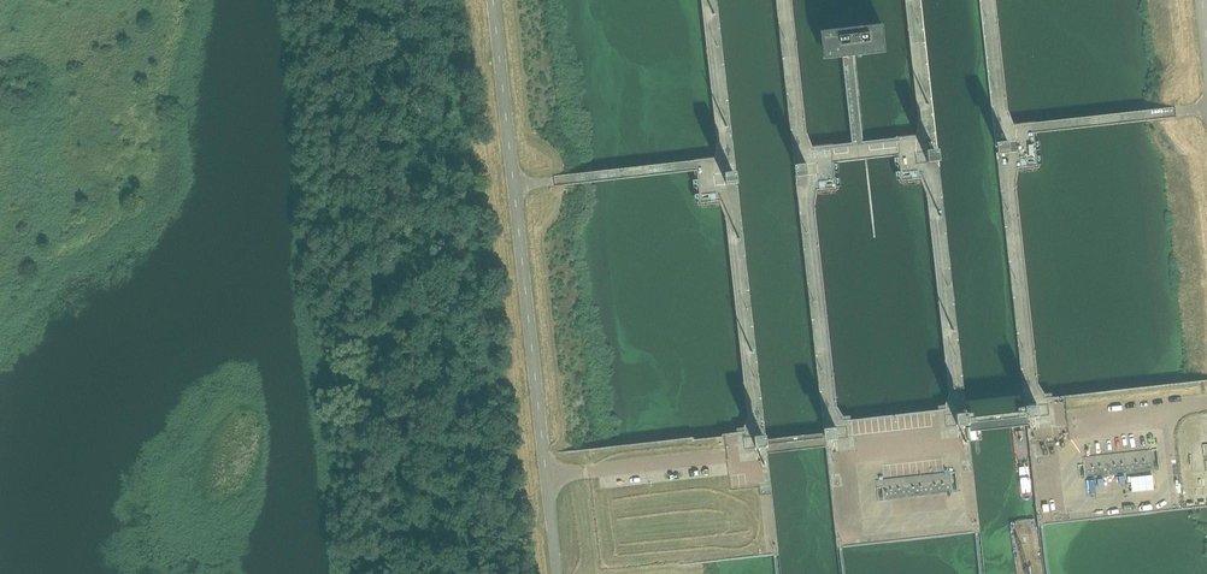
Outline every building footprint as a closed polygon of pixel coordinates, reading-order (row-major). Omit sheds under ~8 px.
[(882,24),(820,31),(823,59),(842,57),(885,53),(882,24)]
